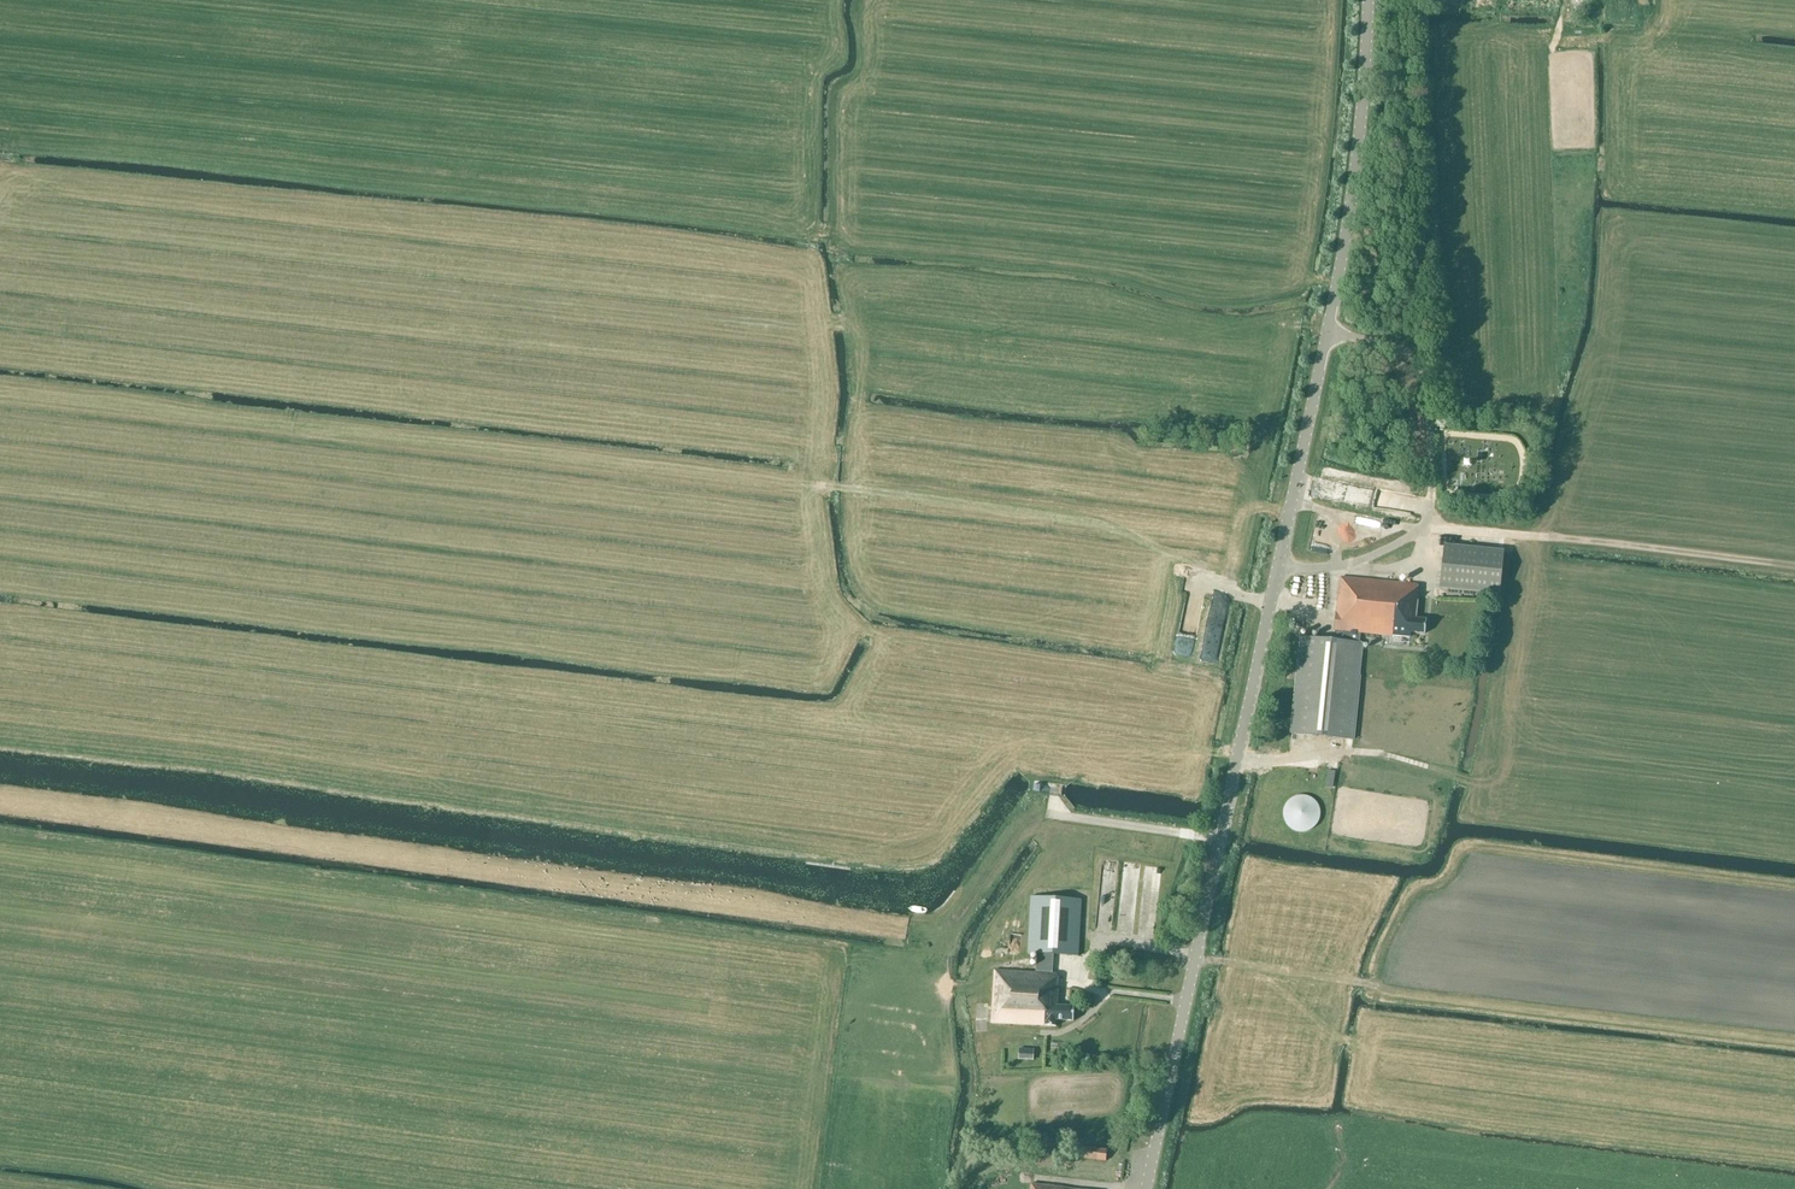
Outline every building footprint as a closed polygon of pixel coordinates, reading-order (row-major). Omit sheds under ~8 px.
[(1319,478),(1316,497),(1366,505),(1369,486),(1319,478)] [(1504,552),(1444,546),(1439,587),(1500,593),(1504,552)] [(1427,635),(1428,621),(1418,620),(1420,597),(1418,597),(1420,586),(1340,577),(1334,630),(1337,630),(1362,633),(1412,638),(1412,633),(1427,635)] [(1214,661),(1225,611),(1206,606),(1195,656),(1214,661)] [(1175,622),(1169,653),(1188,656),(1194,626),(1175,622)] [(1362,633),(1337,630),(1336,640),(1301,637),(1291,733),(1353,740),(1363,643),(1361,643),(1362,633)] [(1286,824),(1290,828),(1294,831),(1300,832),(1305,832),(1310,830),(1315,827),(1318,823),(1320,818),(1320,812),(1319,807),(1316,802),(1312,798),(1307,796),(1301,795),(1296,796),(1291,799),(1287,803),(1284,808),(1283,813),(1284,819),(1286,824)] [(1135,888),(1136,864),(1120,863),(1119,888),(1135,888)] [(1037,974),(1053,974),(1054,955),(1079,956),(1082,900),(1032,897),(1029,953),(1038,953),(1037,974)] [(1074,1021),(1074,1007),(1057,1006),(1058,987),(1056,987),(1057,974),(1053,974),(1037,974),(997,971),(993,1024),(1056,1027),(1056,1020),(1074,1021)] [(1029,1056),(1029,1045),(1015,1045),(1015,1056),(1029,1056)] [(1102,1156),(1102,1145),(1079,1145),(1078,1156),(1102,1156)]
